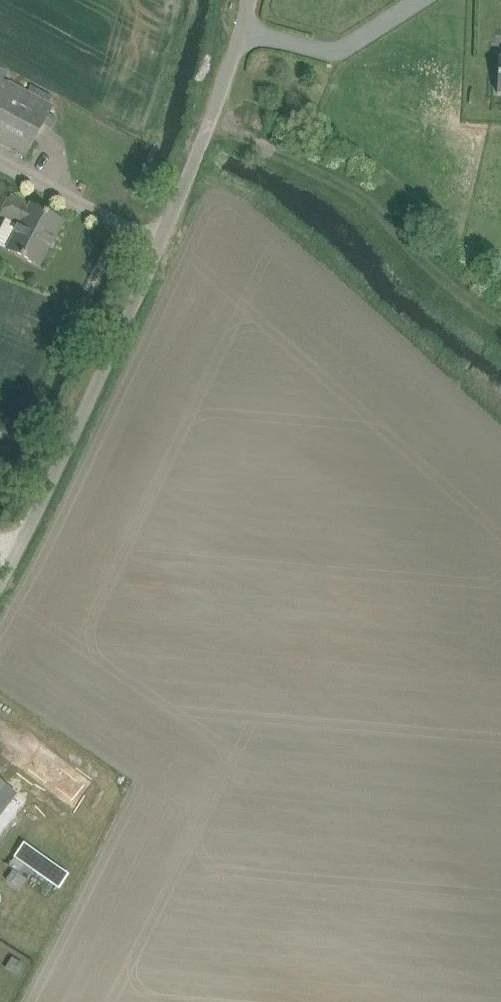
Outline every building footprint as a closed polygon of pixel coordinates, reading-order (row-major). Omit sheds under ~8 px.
[(25,157),(52,106),(3,80),(7,72),(0,69),(0,144),(25,157)] [(8,250),(39,267),(62,222),(32,206),(31,208),(11,197),(2,215),(21,225),(8,250)] [(8,861),(58,888),(68,871),(18,843),(8,861)] [(12,958),(6,967),(15,973),(21,963),(12,958)]
